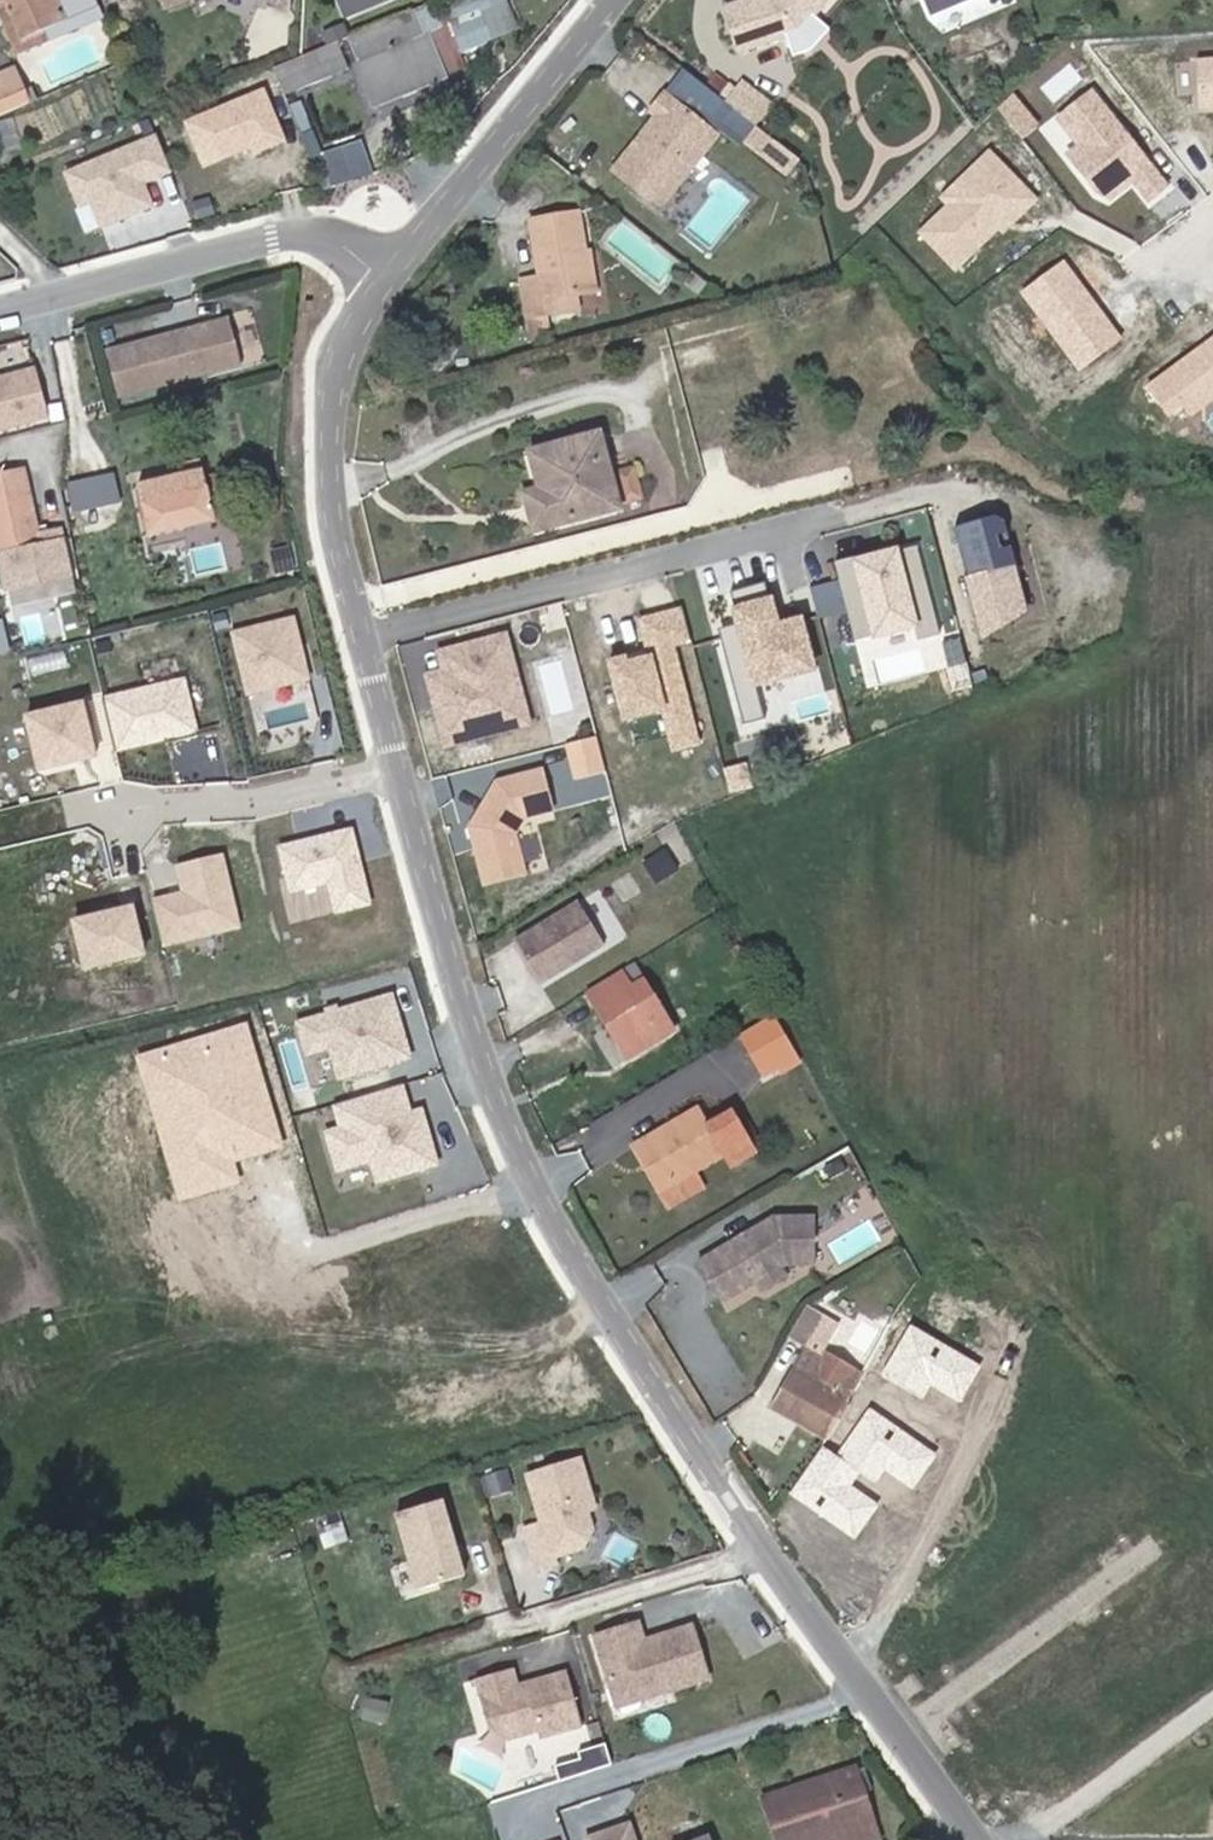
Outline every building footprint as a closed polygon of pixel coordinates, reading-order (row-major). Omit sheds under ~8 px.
[(22,17),(64,0),(15,0),(22,17)] [(815,0),(719,0),(733,43),(795,23),(815,0)] [(925,8),(942,0),(921,0),(925,8)] [(435,76),(404,2),(345,27),(335,31),(365,104),(435,76)] [(339,13),(322,20),(328,34),(335,31),(345,27),(339,13)] [(0,57),(0,85),(4,96),(25,87),(10,53),(0,57)] [(678,68),(659,91),(696,119),(700,114),(713,97),(678,68)] [(730,77),(713,97),(740,119),(756,99),(730,77)] [(705,129),(651,88),(636,107),(644,112),(599,166),(645,202),(705,129)] [(249,90),(219,103),(234,140),(265,126),(249,90)] [(731,134),(742,120),(713,97),(700,114),(728,138),(731,134)] [(763,136),(742,120),(731,134),(752,150),(763,136)] [(158,131),(62,169),(78,210),(92,204),(102,228),(157,206),(148,184),(175,173),(158,131)] [(322,149),(333,184),(368,174),(357,138),(322,149)] [(547,311),(544,295),(587,288),(575,209),(529,217),(537,275),(521,277),(525,314),(547,311)] [(222,311),(99,345),(111,390),(235,355),(222,311)] [(35,358),(0,367),(0,420),(48,407),(35,358)] [(534,489),(525,490),(519,491),(526,524),(610,504),(593,433),(525,449),(534,489)] [(56,513),(26,519),(12,457),(0,460),(0,559),(64,545),(56,513)] [(134,489),(146,541),(211,526),(199,474),(196,474),(194,464),(176,468),(179,479),(134,489)] [(116,469),(70,480),(77,510),(123,500),(116,469)] [(956,524),(975,632),(1049,619),(1035,543),(1010,548),(1004,516),(956,524)] [(900,545),(837,560),(858,641),(871,635),(875,639),(922,627),(900,545)] [(720,627),(741,725),(793,714),(790,698),(823,691),(806,615),(777,621),(769,582),(728,591),(735,623),(720,627)] [(681,607),(638,618),(647,653),(631,657),(630,652),(608,658),(624,722),(664,712),(674,751),(699,744),(673,645),(690,640),(681,607)] [(247,695),(315,679),(299,612),(231,629),(247,695)] [(508,631),(436,651),(441,668),(425,672),(445,746),(533,722),(508,631)] [(120,738),(192,719),(180,677),(109,696),(120,738)] [(467,827),(484,888),(529,875),(519,838),(526,821),(556,813),(543,766),(496,778),(467,827)] [(352,830),(278,842),(286,890),(328,884),(338,911),(371,907),(352,830)] [(673,856),(662,836),(642,848),(654,867),(673,856)] [(227,851),(174,863),(180,889),(151,895),(163,945),(245,926),(227,851)] [(574,943),(599,929),(574,886),(509,924),(534,967),(567,947),(565,942),(572,938),(574,943)] [(85,962),(140,945),(127,905),(73,922),(85,962)] [(574,943),(572,938),(565,942),(567,947),(574,943)] [(626,952),(581,977),(618,1041),(666,1017),(626,952)] [(394,989),(295,1019),(306,1056),(328,1049),(339,1083),(416,1060),(394,989)] [(774,1014),(738,1035),(763,1078),(777,1070),(781,1078),(804,1064),(774,1014)] [(404,1084),(334,1105),(340,1125),(323,1131),(337,1176),(371,1166),(376,1185),(441,1168),(423,1106),(414,1110),(404,1084)] [(629,1128),(654,1174),(690,1155),(721,1137),(729,1151),(752,1138),(728,1096),(706,1108),(697,1091),(629,1128)] [(698,1171),(690,1155),(654,1174),(664,1190),(698,1171)] [(735,1222),(733,1218),(691,1243),(716,1282),(752,1260),(758,1271),(779,1258),(772,1247),(778,1243),(805,1246),(809,1200),(767,1197),(744,1210),(743,1217),(735,1222)] [(733,1218),(735,1222),(743,1217),(744,1210),(733,1218)] [(785,1327),(801,1335),(817,1306),(801,1297),(785,1327)] [(856,1364),(821,1426),(894,1467),(909,1441),(873,1421),(917,1338),(882,1318),(856,1364)] [(856,1364),(801,1335),(768,1396),(821,1426),(856,1364)] [(597,1497),(585,1459),(533,1475),(548,1523),(530,1529),(543,1569),(562,1563),(560,1556),(588,1547),(598,1528),(588,1500),(597,1497)] [(513,1468),(493,1474),(498,1491),(518,1485),(513,1468)] [(426,1588),(472,1574),(450,1499),(403,1513),(426,1588)] [(680,1687),(714,1677),(699,1624),(664,1634),(665,1639),(654,1642),(653,1638),(650,1638),(645,1620),(601,1633),(614,1675),(621,1674),(622,1680),(641,1690),(677,1680),(680,1687)] [(518,1666),(483,1675),(495,1724),(513,1735),(544,1728),(545,1734),(586,1724),(573,1671),(523,1683),(518,1666)] [(622,1704),(680,1687),(677,1680),(641,1690),(622,1680),(621,1674),(614,1675),(622,1704)] [(359,1722),(379,1727),(384,1705),(364,1702),(359,1722)] [(563,1776),(614,1761),(609,1741),(581,1749),(583,1754),(559,1762),(563,1776)] [(876,1830),(858,1776),(851,1779),(840,1782),(771,1803),(764,1804),(775,1839),(837,1839),(876,1830)] [(633,1818),(587,1832),(589,1839),(639,1839),(633,1818)] [(659,1835),(664,1833),(660,1821),(648,1825),(652,1836),(659,1835)] [(710,1821),(664,1833),(666,1839),(716,1839),(710,1821)]
